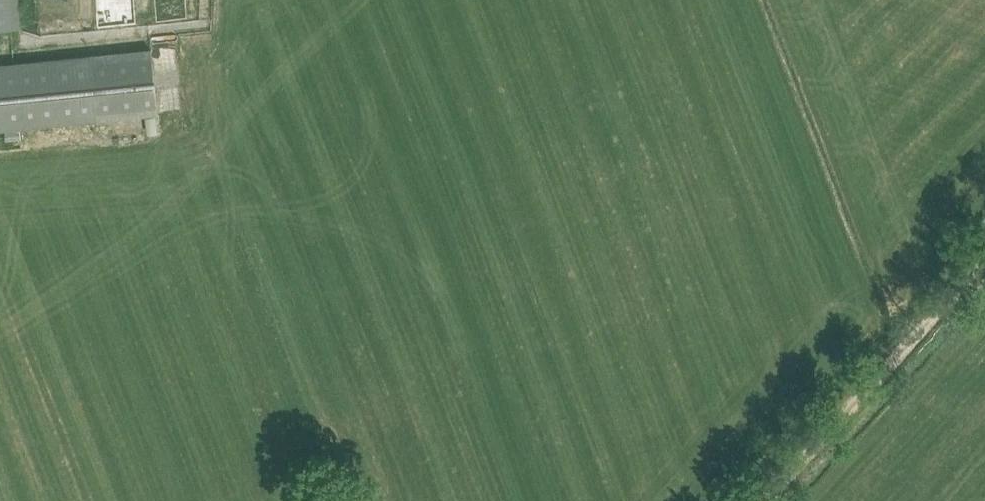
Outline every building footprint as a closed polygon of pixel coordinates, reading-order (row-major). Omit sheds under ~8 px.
[(18,0),(0,0),(0,30),(20,28),(18,0)] [(152,48),(0,64),(0,130),(158,114),(152,48)]
